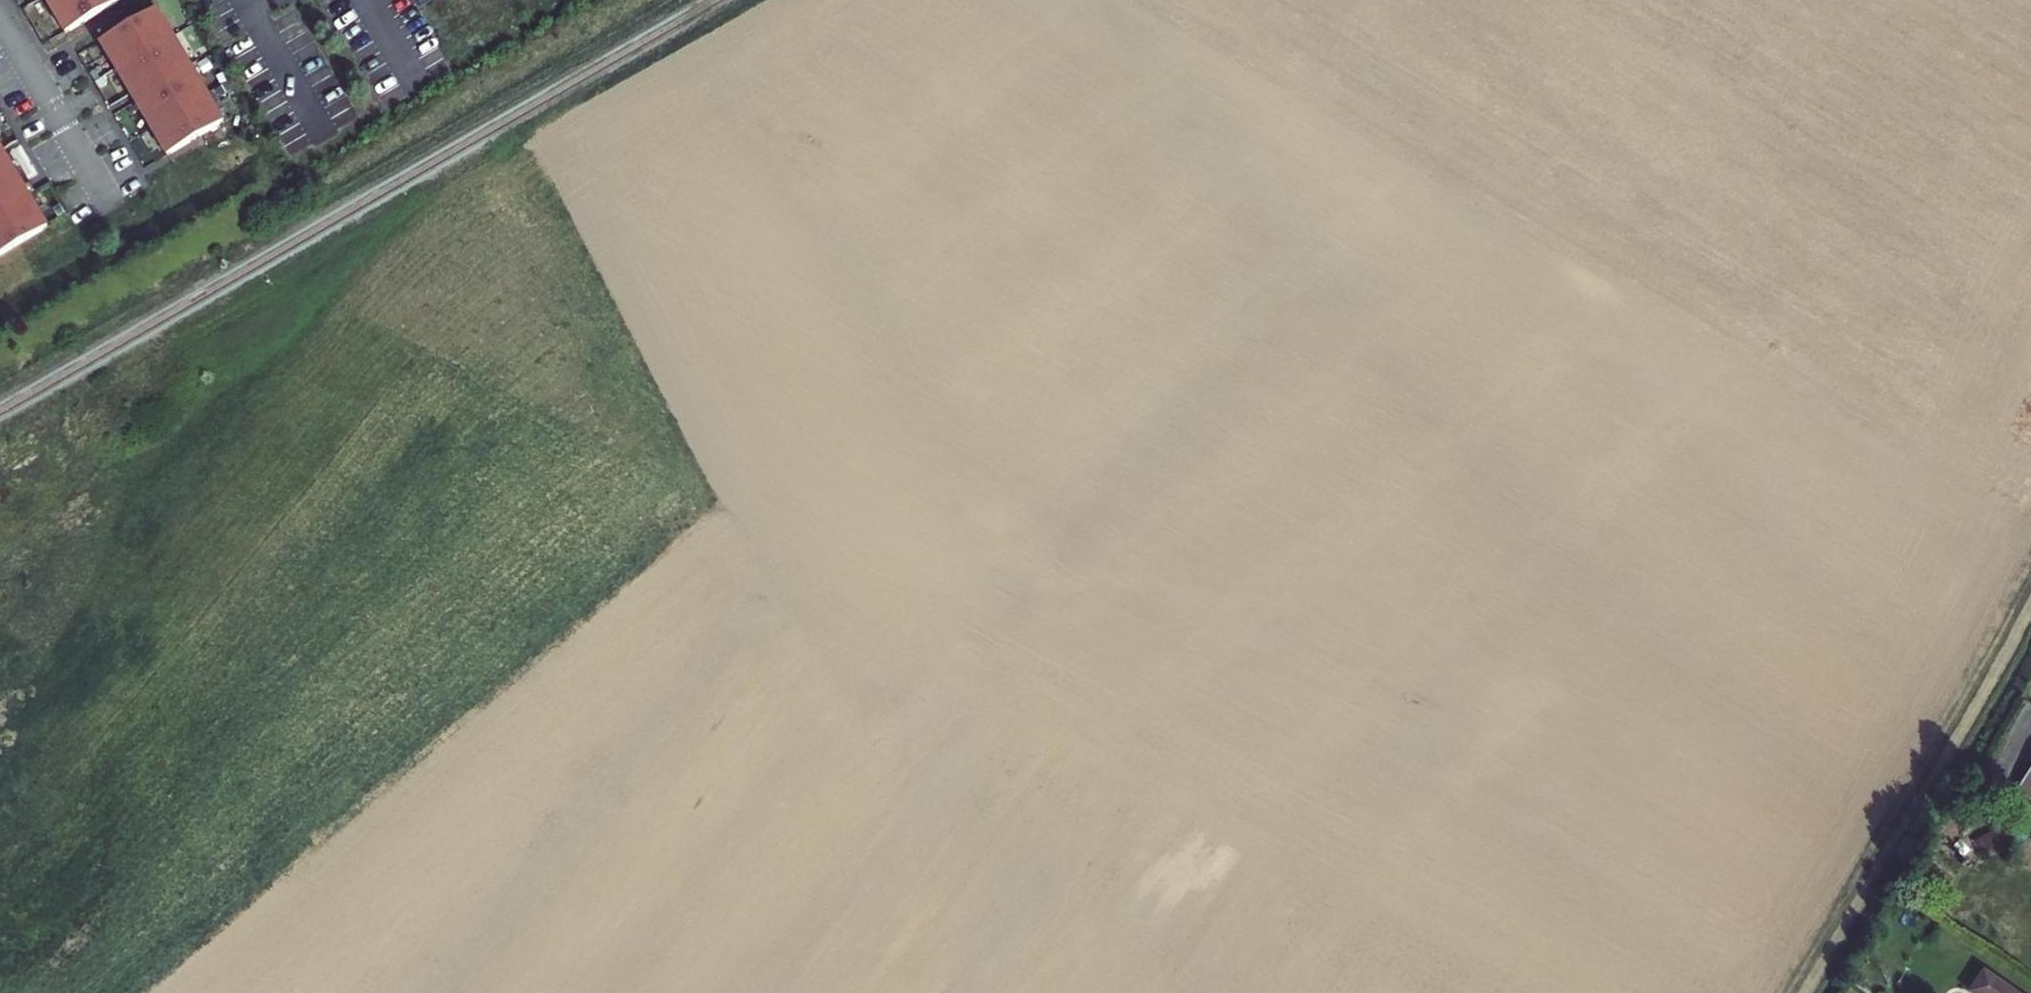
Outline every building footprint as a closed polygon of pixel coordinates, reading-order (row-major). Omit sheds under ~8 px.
[(66,33),(120,0),(46,0),(66,33)] [(156,8),(100,41),(167,154),(223,121),(156,8)] [(47,226),(0,147),(0,254),(47,226)] [(2016,789),(2030,799),(2030,766),(2016,789)] [(1981,967),(1966,990),(1969,992),(2020,992),(1981,967)]
